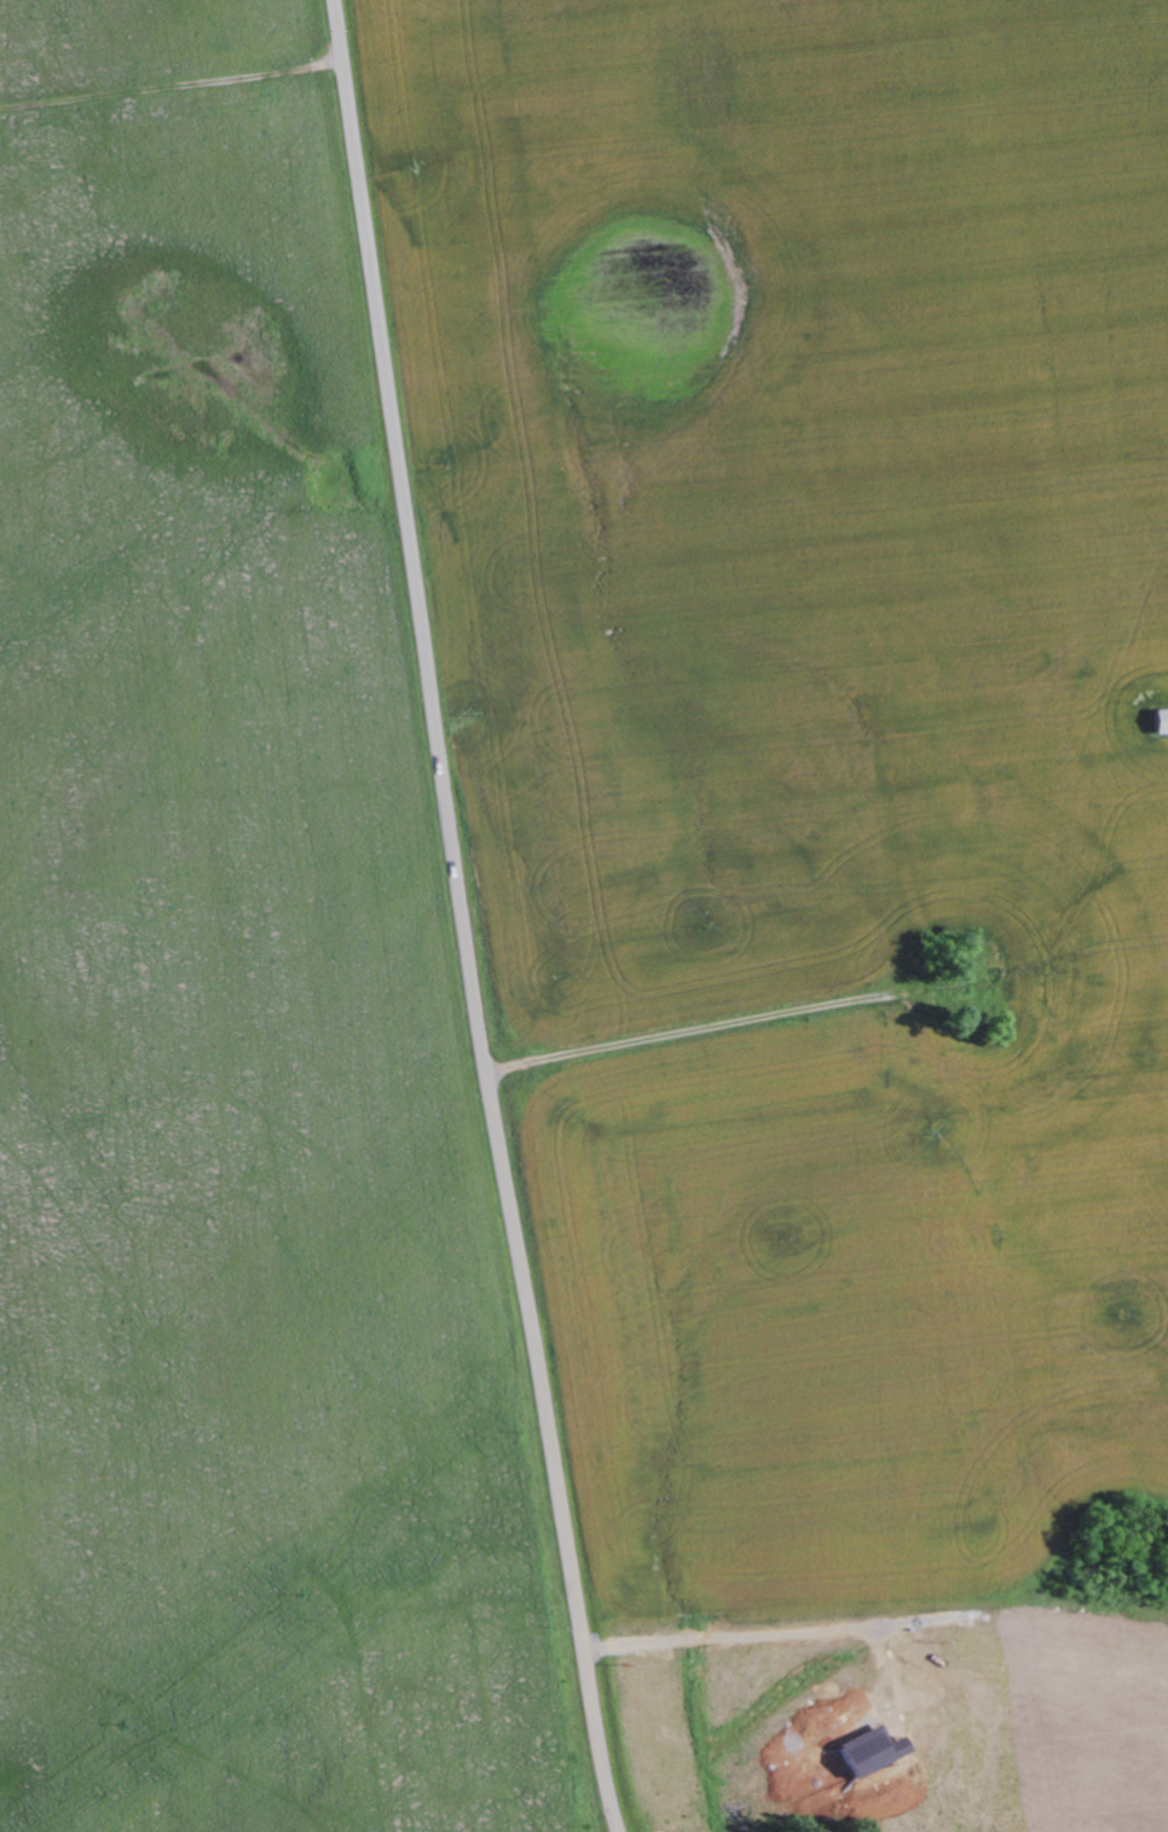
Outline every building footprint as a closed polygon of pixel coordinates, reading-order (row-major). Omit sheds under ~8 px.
[(1149,711),(1150,736),(1167,735),(1167,711),(1149,711)]
